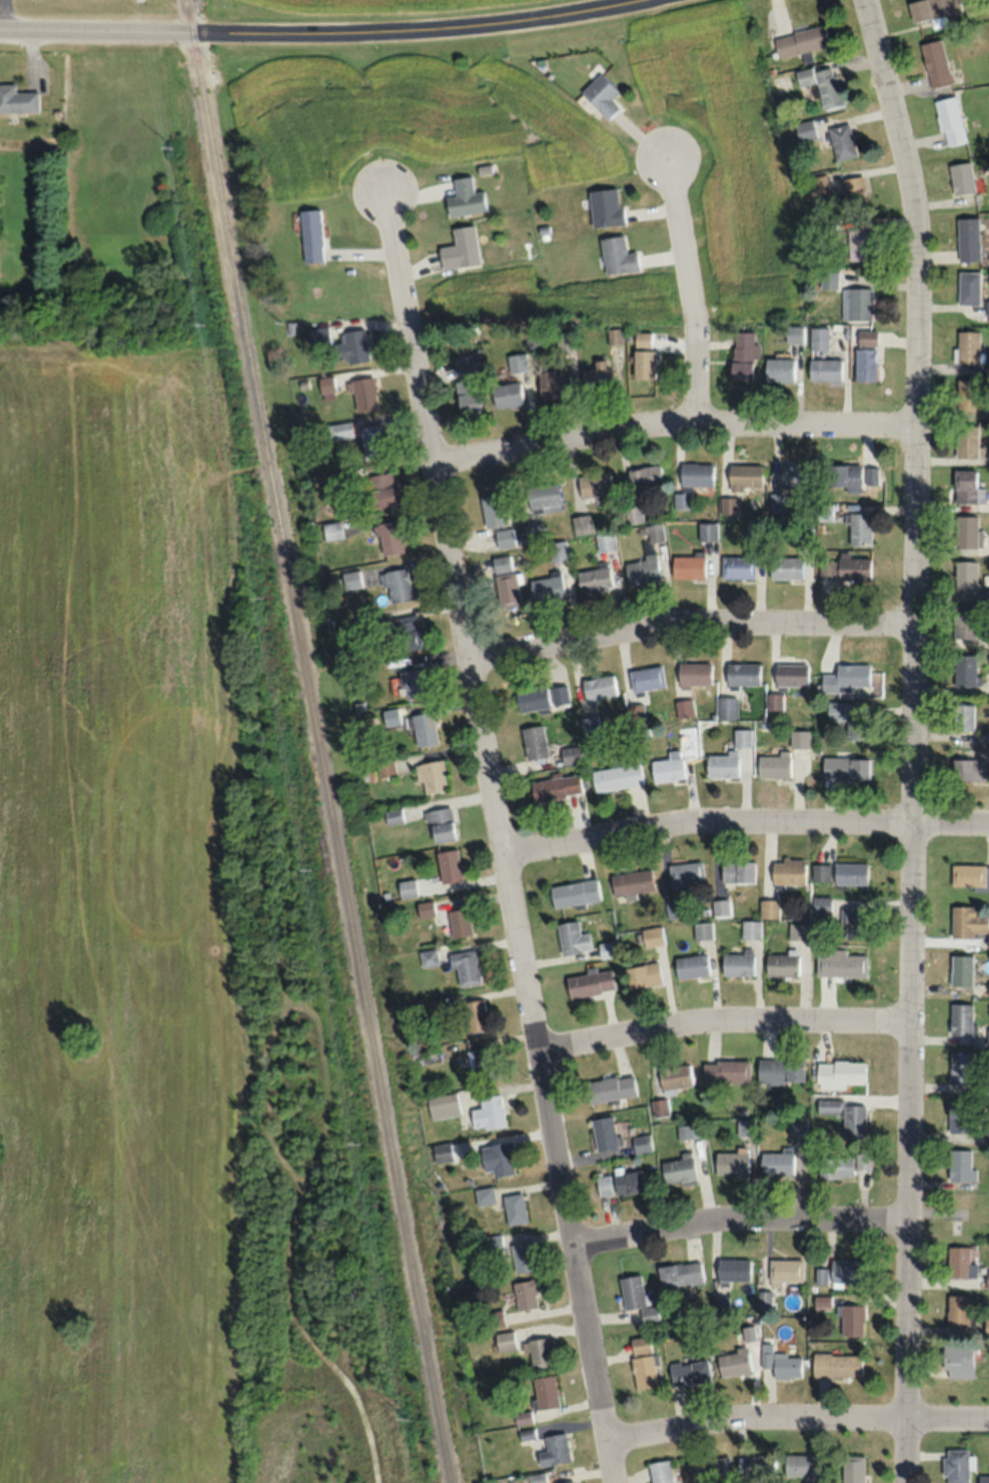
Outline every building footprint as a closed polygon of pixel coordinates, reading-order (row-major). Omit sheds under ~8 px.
[(912,23),(932,19),(932,18),(962,13),(959,0),(919,0),(908,2),(912,23)] [(773,35),(778,56),(828,45),(823,24),(773,35)] [(930,88),(951,82),(940,39),(919,44),(930,88)] [(795,72),(798,86),(817,82),(823,110),(843,106),(835,64),(795,72)] [(619,107),(611,98),(618,91),(599,72),(579,92),(606,119),(619,107)] [(38,91),(14,91),(14,84),(0,84),(0,112),(38,112),(38,91)] [(943,146),(965,142),(956,95),(934,99),(943,146)] [(799,141),(816,137),(812,118),(794,122),(799,141)] [(857,154),(848,123),(827,129),(837,161),(857,154)] [(948,164),(952,196),(974,193),(970,161),(948,164)] [(486,211),(483,190),(472,192),(470,176),(453,178),(455,196),(445,198),(448,215),(486,211)] [(845,214),(864,214),(864,177),(845,177),(845,214)] [(622,224),(618,187),(587,190),(591,227),(622,224)] [(301,209),(302,262),(323,261),(321,209),(301,209)] [(957,261),(979,261),(979,217),(957,217),(957,261)] [(479,263),(474,225),(451,228),(453,245),(438,247),(441,268),(479,263)] [(848,228),(848,260),(869,260),(869,228),(848,228)] [(637,251),(625,252),(623,235),(600,237),(603,274),(639,270),(637,251)] [(979,305),(979,271),(958,271),(958,305),(979,305)] [(871,319),(871,288),(845,288),(845,319),(871,319)] [(330,344),(328,326),(308,328),(310,346),(330,344)] [(803,342),(803,326),(785,326),(785,342),(803,342)] [(809,349),(828,349),(828,326),(809,326),(809,349)] [(344,362),(366,362),(366,329),(344,329),(344,362)] [(876,329),(856,329),(856,344),(876,344),(876,329)] [(979,330),(956,330),(956,363),(979,363),(979,330)] [(633,378),(654,378),(654,348),(650,348),(650,331),(633,331),(633,378)] [(758,359),(758,343),(753,343),(753,331),(730,331),(731,380),(751,379),(751,359),(758,359)] [(854,380),(875,380),(875,347),(854,347),(854,380)] [(508,355),(508,371),(526,370),(525,354),(508,355)] [(456,375),(474,373),(472,355),(454,357),(456,375)] [(793,358),(765,358),(765,380),(793,380),(793,358)] [(809,380),(840,380),(840,358),(809,358),(809,380)] [(583,391),(610,391),(610,367),(604,367),(604,359),(594,359),(594,368),(583,368),(583,391)] [(572,394),(567,368),(536,374),(541,400),(572,394)] [(351,379),(355,412),(378,409),(373,376),(351,379)] [(458,412),(479,411),(477,378),(456,380),(458,412)] [(979,410),(979,379),(956,379),(956,410),(979,410)] [(491,384),(494,408),(521,405),(519,382),(491,384)] [(330,441),(353,436),(349,420),(327,426),(330,441)] [(359,427),(364,460),(386,456),(381,424),(359,427)] [(978,457),(978,426),(956,426),(956,457),(978,457)] [(681,487),(713,487),(713,464),(681,464),(681,487)] [(861,464),(827,464),(827,487),(843,487),(843,493),(861,493),(861,464)] [(661,487),(659,465),(628,469),(630,490),(661,487)] [(760,465),(728,465),(728,489),(760,489),(760,465)] [(777,488),(810,488),(810,465),(777,465),(777,488)] [(877,485),(877,467),(864,467),(864,485),(877,485)] [(953,504),(976,504),(976,470),(953,470),(953,504)] [(372,508),(395,503),(390,471),(367,475),(372,508)] [(581,498),(613,492),(609,471),(577,477),(581,498)] [(563,508),(556,481),(524,490),(532,517),(563,508)] [(484,526),(506,524),(503,493),(480,495),(484,526)] [(691,508),(691,494),(675,494),(675,508),(691,508)] [(736,514),(736,497),(722,497),(722,514),(736,514)] [(817,520),(831,520),(831,503),(817,503),(817,520)] [(626,524),(642,521),(640,505),(624,508),(626,524)] [(870,545),(870,513),(849,513),(849,545),(870,545)] [(591,530),(589,515),(571,518),(573,533),(591,530)] [(982,531),(977,531),(977,515),(955,515),(955,548),(982,548),(982,531)] [(403,551),(397,519),(375,523),(381,555),(403,551)] [(343,538),(339,520),(321,524),(325,541),(343,538)] [(545,541),(542,522),(523,525),(526,544),(545,541)] [(716,540),(716,522),(698,522),(698,540),(716,540)] [(664,540),(661,523),(645,525),(648,543),(664,540)] [(515,545),(512,529),(496,532),(499,548),(515,545)] [(598,552),(616,549),(613,533),(595,536),(598,552)] [(568,557),(565,540),(547,544),(551,561),(568,557)] [(849,557),(849,551),(837,551),(837,560),(818,560),(818,578),(870,579),(870,558),(849,557)] [(498,607),(519,604),(513,554),(491,557),(498,607)] [(672,578),(705,578),(705,554),(672,554),(672,578)] [(660,578),(655,555),(624,562),(628,584),(660,578)] [(755,556),(721,556),(721,578),(755,578),(755,556)] [(802,557),(769,557),(769,579),(802,579),(802,557)] [(955,593),(978,593),(978,560),(955,560),(955,593)] [(612,588),(609,565),(576,571),(580,594),(612,588)] [(384,571),(389,602),(411,599),(406,567),(384,571)] [(362,587),(359,570),(341,573),(344,590),(362,587)] [(564,598),(562,573),(529,576),(532,601),(564,598)] [(974,638),(974,605),(952,605),(952,638),(974,638)] [(423,645),(413,614),(393,620),(403,651),(423,645)] [(953,654),(953,690),(976,690),(976,654),(953,654)] [(711,662),(678,662),(678,684),(711,684),(711,662)] [(760,684),(760,663),(727,663),(727,684),(760,684)] [(807,685),(807,663),(776,663),(776,685),(807,685)] [(665,686),(661,664),(629,670),(632,691),(665,686)] [(821,689),(869,689),(869,664),(836,664),(836,674),(821,674),(821,689)] [(403,669),(405,697),(428,696),(427,668),(403,669)] [(582,679),(587,705),(596,703),(596,699),(617,695),(613,672),(582,679)] [(515,690),(518,713),(570,705),(567,682),(515,690)] [(782,709),(782,693),(768,693),(768,709),(782,709)] [(716,697),(716,718),(737,718),(737,697),(716,697)] [(677,718),(694,717),(693,698),(675,699),(677,718)] [(827,720),(845,720),(845,702),(827,702),(827,720)] [(973,729),(973,704),(952,704),(952,729),(973,729)] [(416,746),(437,742),(432,711),(403,715),(405,729),(413,728),(416,746)] [(870,712),(846,712),(846,740),(870,740),(870,712)] [(582,734),(600,730),(596,714),(578,718),(582,734)] [(521,728),(527,758),(548,754),(543,724),(521,728)] [(751,747),(751,729),(733,729),(733,747),(751,747)] [(810,748),(810,730),(790,730),(790,748),(810,748)] [(979,731),(979,742),(988,742),(988,731),(979,731)] [(691,741),(680,742),(681,756),(651,758),(653,782),(685,779),(683,754),(692,754),(691,741)] [(563,764),(584,761),(581,744),(560,748),(563,764)] [(706,777),(738,777),(738,753),(706,753),(706,777)] [(790,778),(790,755),(757,755),(757,778),(790,778)] [(870,756),(828,756),(828,780),(870,780),(870,756)] [(985,781),(985,758),(951,758),(951,781),(985,781)] [(379,778),(395,775),(392,759),(375,763),(379,778)] [(419,761),(419,793),(444,793),(444,761),(419,761)] [(642,785),(639,762),(591,768),(594,791),(642,785)] [(582,792),(578,773),(560,776),(560,774),(529,780),(533,802),(582,792)] [(455,840),(451,807),(429,809),(432,842),(455,840)] [(385,811),(387,824),(403,821),(401,809),(385,811)] [(440,884),(462,880),(457,848),(435,852),(440,884)] [(804,884),(804,859),(773,859),(773,884),(804,884)] [(755,882),(755,861),(720,861),(720,882),(755,882)] [(867,862),(834,862),(834,885),(867,885),(867,862)] [(670,864),(671,888),(703,887),(702,863),(670,864)] [(829,881),(829,864),(812,864),(812,881),(829,881)] [(951,866),(951,888),(988,888),(988,866),(951,866)] [(613,897),(653,890),(650,869),(610,876),(613,897)] [(553,908),(600,900),(596,878),(549,886),(553,908)] [(830,897),(813,897),(813,913),(830,913),(830,897)] [(760,918),(779,918),(779,899),(760,899),(760,918)] [(450,938),(472,934),(467,907),(445,911),(450,938)] [(844,907),(844,939),(867,939),(867,907),(844,907)] [(974,907),(950,907),(950,938),(973,938),(973,933),(987,933),(987,916),(974,916),(974,907)] [(556,924),(561,956),(591,951),(588,932),(580,934),(578,920),(556,924)] [(741,921),(741,937),(760,937),(760,921),(741,921)] [(693,923),(694,939),(712,938),(711,922),(693,923)] [(808,938),(807,922),(789,923),(789,939),(808,938)] [(645,946),(663,943),(660,927),(642,931),(645,946)] [(599,959),(616,957),(614,940),(597,942),(599,959)] [(846,949),(817,949),(817,977),(866,977),(866,954),(846,954),(846,949)] [(480,984),(475,950),(451,953),(456,987),(480,984)] [(722,976),(754,976),(754,951),(722,951),(722,976)] [(798,953),(766,953),(766,976),(798,976),(798,953)] [(676,979),(709,976),(707,954),(674,957),(676,979)] [(972,955),(950,955),(950,985),(972,985),(972,955)] [(629,986),(660,986),(659,964),(629,965),(629,986)] [(565,977),(568,998),(615,991),(611,969),(565,977)] [(466,1034),(488,1030),(483,999),(461,1003),(466,1034)] [(950,1004),(950,1034),(972,1034),(972,1004),(950,1004)] [(439,1062),(437,1046),(410,1049),(412,1065),(439,1062)] [(496,1046),(469,1049),(473,1082),(499,1079),(496,1046)] [(949,1084),(971,1084),(971,1051),(949,1051),(949,1084)] [(804,1059),(757,1059),(757,1083),(804,1083),(804,1059)] [(703,1082),(749,1082),(749,1060),(703,1060),(703,1082)] [(816,1061),(816,1085),(864,1085),(864,1061),(816,1061)] [(692,1085),(689,1064),(658,1068),(661,1089),(692,1085)] [(637,1095),(634,1074),(584,1080),(587,1102),(637,1095)] [(426,1098),(431,1120),(461,1113),(457,1091),(426,1098)] [(505,1125),(500,1094),(479,1097),(481,1108),(470,1109),(473,1130),(505,1125)] [(844,1099),(818,1099),(817,1114),(843,1114),(843,1138),(864,1138),(865,1105),(844,1104),(844,1099)] [(974,1132),(974,1099),(948,1099),(948,1132),(974,1132)] [(615,1135),(612,1115),(591,1118),(596,1150),(623,1146),(621,1134),(615,1135)] [(737,1135),(755,1135),(755,1119),(737,1119),(737,1135)] [(701,1137),(701,1124),(677,1125),(677,1138),(701,1137)] [(652,1150),(648,1133),(629,1137),(633,1154),(652,1150)] [(484,1171),(491,1170),(493,1177),(516,1173),(509,1141),(479,1147),(484,1171)] [(454,1160),(450,1142),(432,1146),(435,1163),(454,1160)] [(871,1169),(870,1149),(854,1150),(854,1169),(871,1169)] [(971,1169),(971,1149),(947,1149),(947,1180),(976,1180),(976,1169),(971,1169)] [(748,1174),(748,1150),(715,1150),(715,1174),(748,1174)] [(696,1182),(692,1151),(680,1152),(681,1158),(661,1161),(664,1186),(696,1182)] [(793,1174),(793,1151),(761,1151),(761,1174),(793,1174)] [(818,1156),(818,1178),(853,1178),(853,1156),(818,1156)] [(644,1191),(640,1169),(612,1174),(616,1195),(644,1191)] [(595,1176),(598,1197),(612,1194),(609,1174),(595,1176)] [(474,1190),(478,1206),(496,1202),(492,1186),(474,1190)] [(507,1226),(527,1222),(522,1192),(502,1195),(507,1226)] [(489,1251),(501,1250),(500,1236),(487,1237),(489,1251)] [(515,1274),(535,1271),(530,1241),(510,1245),(515,1274)] [(976,1246),(947,1246),(947,1277),(976,1277),(976,1246)] [(750,1258),(718,1258),(718,1280),(750,1280),(750,1258)] [(769,1259),(769,1282),(802,1282),(802,1259),(769,1259)] [(658,1267),(661,1290),(704,1283),(700,1260),(658,1267)] [(830,1282),(864,1282),(864,1260),(830,1260),(830,1282)] [(623,1309),(641,1307),(643,1325),(660,1323),(658,1305),(645,1307),(641,1275),(620,1277),(623,1309)] [(518,1311),(539,1307),(534,1279),(513,1282),(518,1311)] [(946,1327),(969,1327),(969,1296),(946,1296),(946,1327)] [(840,1336),(864,1336),(864,1304),(840,1304),(840,1336)] [(489,1326),(504,1325),(502,1311),(488,1312),(489,1326)] [(495,1334),(498,1350),(515,1348),(513,1331),(495,1334)] [(532,1368),(552,1366),(549,1337),(528,1339),(532,1368)] [(632,1353),(651,1352),(650,1337),(631,1338),(632,1353)] [(773,1378),(801,1378),(801,1353),(772,1354),(771,1343),(762,1343),(762,1367),(773,1367),(773,1378)] [(972,1379),(972,1344),(944,1344),(944,1379),(972,1379)] [(751,1372),(748,1348),(716,1353),(720,1377),(751,1372)] [(630,1359),(636,1390),(658,1386),(652,1354),(630,1359)] [(813,1377),(861,1377),(861,1354),(813,1354),(813,1377)] [(710,1380),(707,1358),(669,1365),(672,1386),(710,1380)] [(559,1406),(554,1375),(532,1378),(537,1409),(559,1406)] [(547,1450),(537,1452),(540,1466),(570,1460),(565,1432),(545,1436),(547,1450)] [(969,1448),(944,1448),(944,1482),(969,1482),(969,1448)] [(785,1454),(785,1475),(814,1475),(814,1454),(785,1454)] [(864,1454),(842,1454),(842,1482),(864,1482),(864,1454)] [(733,1476),(730,1455),(702,1460),(704,1480),(733,1476)] [(776,1455),(743,1455),(743,1477),(776,1477),(776,1455)] [(648,1462),(651,1482),(673,1482),(669,1459),(648,1462)] [(544,1472),(528,1475),(530,1482),(546,1482),(544,1472)] [(978,1475),(978,1482),(988,1482),(988,1475),(978,1475)]
